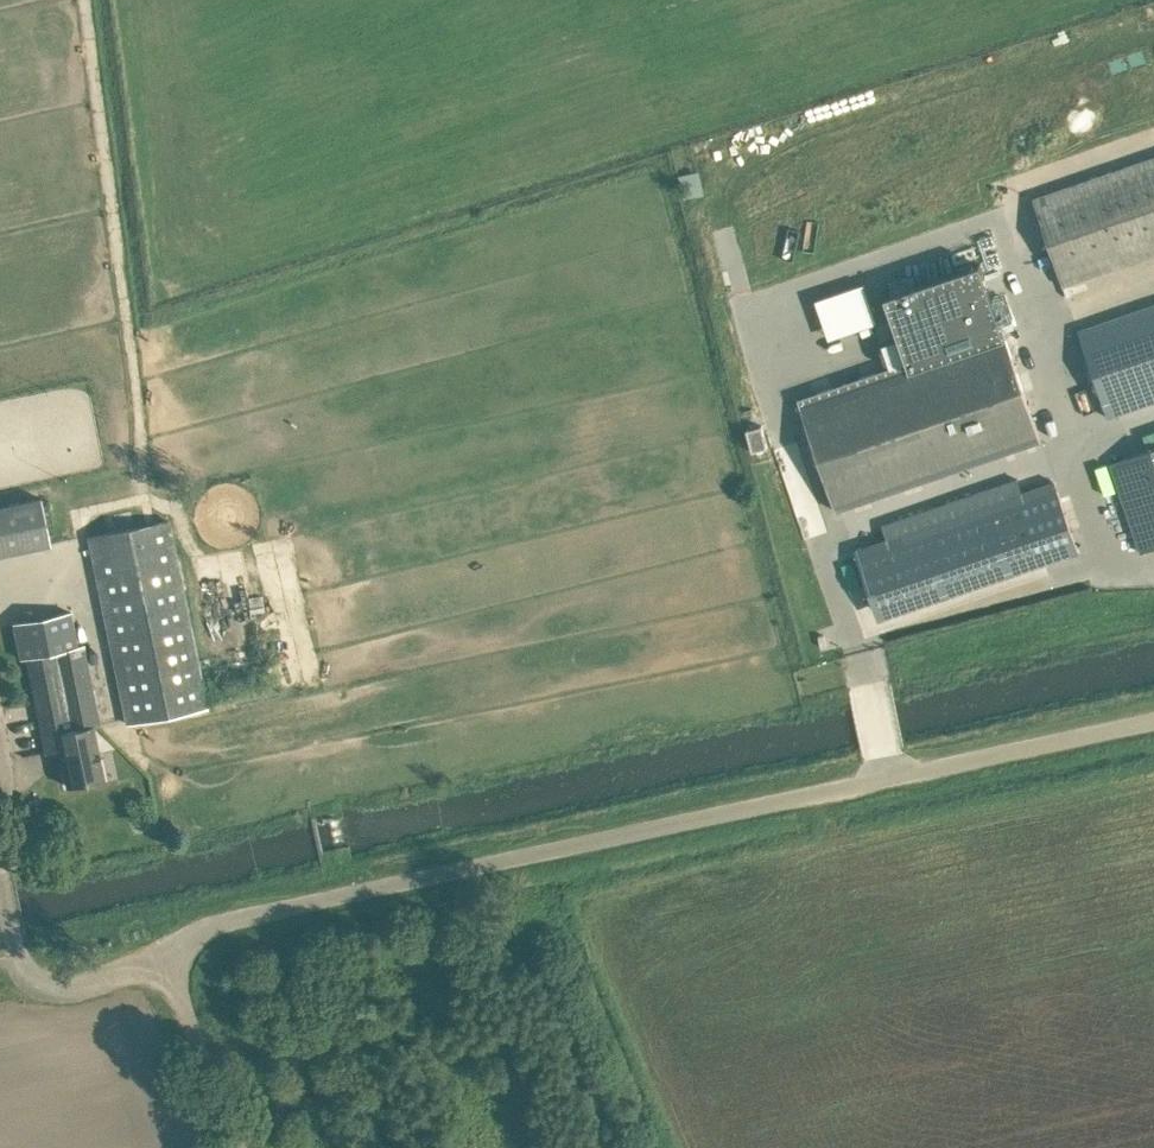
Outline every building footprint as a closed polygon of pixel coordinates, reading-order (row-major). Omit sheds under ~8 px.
[(1063,285),(1153,254),(1153,156),(1034,197),(1063,285)] [(705,192),(700,170),(679,175),(684,197),(705,192)] [(808,296),(819,336),(871,321),(859,281),(808,296)] [(1079,329),(1108,416),(1153,400),(1153,304),(1079,329)] [(801,404),(838,509),(1039,438),(1001,333),(801,404)] [(1142,551),(1153,547),(1153,447),(1111,461),(1142,551)] [(1079,549),(1055,480),(1002,498),(1025,568),(1079,549)] [(90,535),(128,722),(206,706),(168,519),(90,535)] [(76,645),(69,610),(14,621),(22,658),(26,657),(42,735),(93,724),(99,723),(83,644),(76,645)] [(104,777),(93,724),(42,735),(46,751),(60,748),(67,785),(104,777)]
